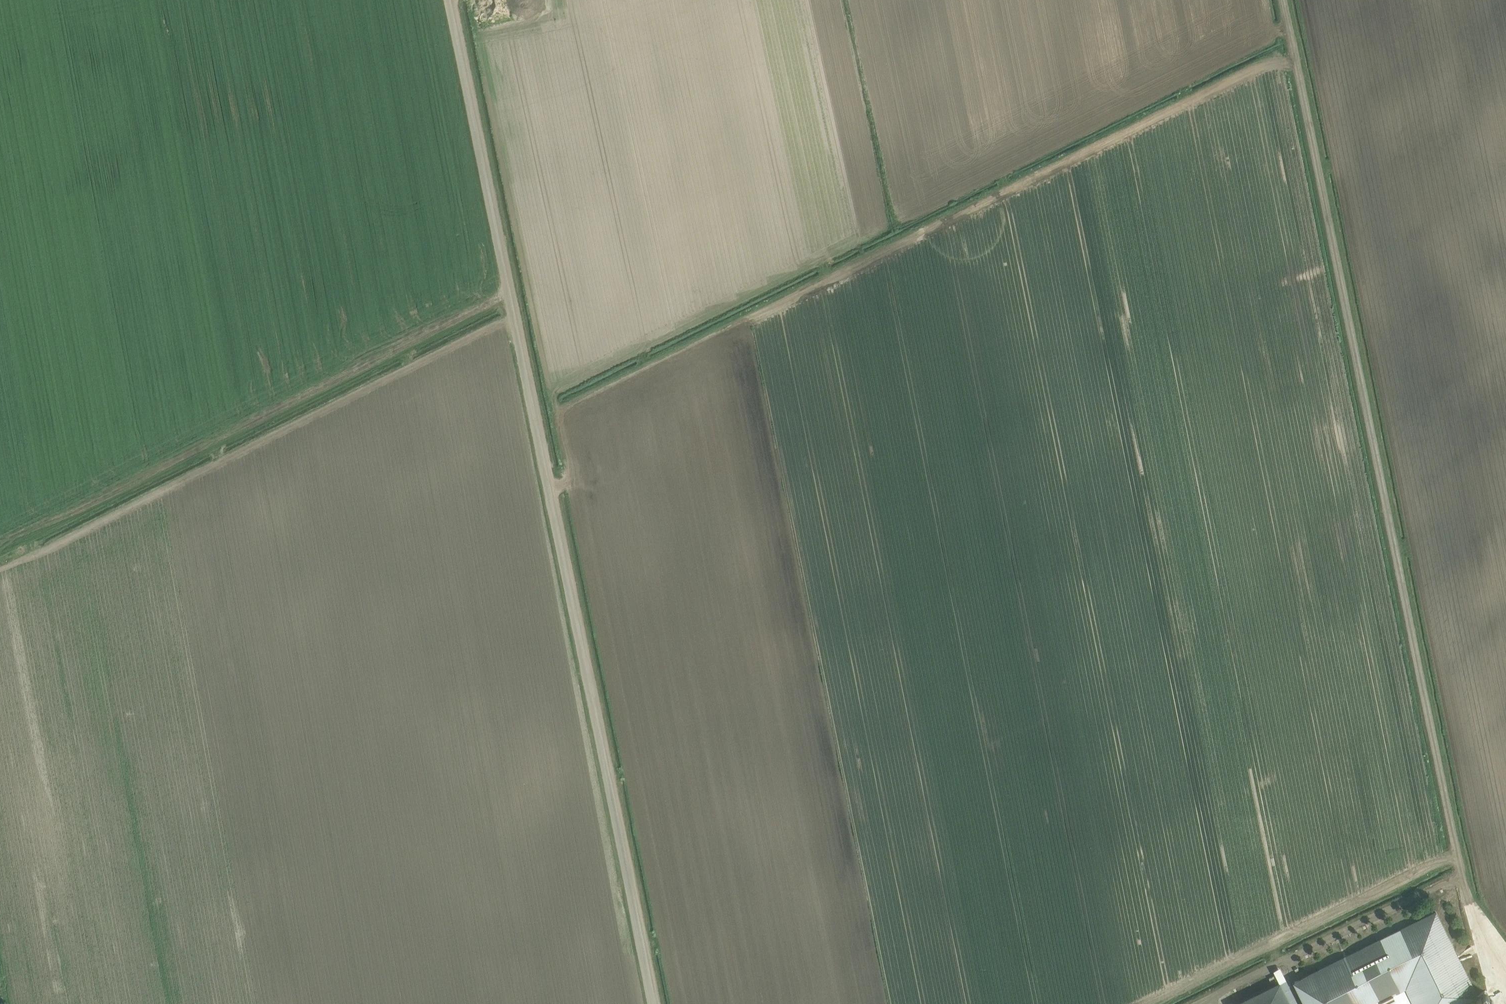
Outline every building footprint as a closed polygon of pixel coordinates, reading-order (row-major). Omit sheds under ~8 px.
[(1294,981),(1306,1003),(1369,1003),(1406,986),(1415,1003),(1460,1003),(1478,995),(1436,911),(1294,981)] [(1236,1003),(1290,1003),(1280,982),(1236,1003)] [(1369,1003),(1415,1003),(1406,986),(1369,1003)]
